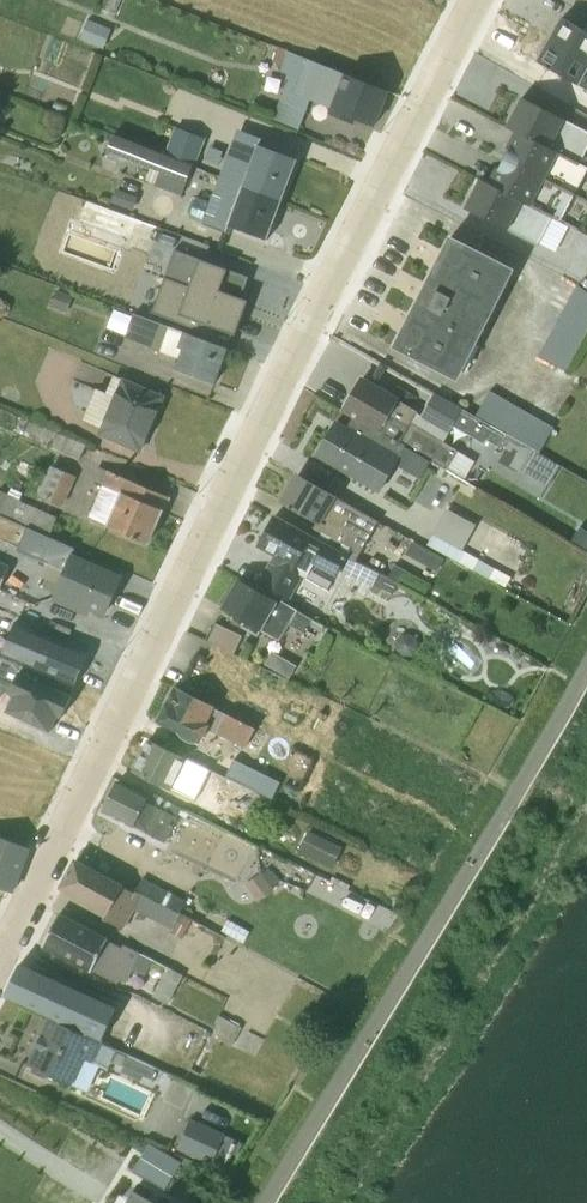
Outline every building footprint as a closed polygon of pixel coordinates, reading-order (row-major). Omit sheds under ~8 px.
[(103,10),(117,14),(122,0),(106,0),(103,10)] [(565,20),(564,20),(553,39),(586,58),(586,28),(585,31),(565,20)] [(112,30),(88,21),(81,39),(105,48),(112,30)] [(540,61),(586,90),(586,58),(553,39),(540,61)] [(375,125),(388,91),(280,48),(274,62),(282,66),(281,71),(290,75),(272,118),(300,129),(311,99),(331,107),(329,112),(354,122),(356,117),(375,125)] [(576,191),(586,170),(586,169),(579,164),(586,148),(586,131),(523,98),(522,98),(507,127),(515,132),(507,148),(510,149),(505,159),(574,195),(576,191)] [(177,126),(164,155),(194,167),(206,138),(177,126)] [(262,138),(238,129),(220,177),(282,201),(298,159),(260,144),(262,138)] [(194,167),(114,137),(109,150),(151,168),(146,180),(182,195),(194,167)] [(497,167),(489,183),(561,220),(574,195),(505,159),(500,168),(497,167)] [(189,211),(192,216),(203,222),(203,223),(226,231),(228,224),(268,239),(282,201),(220,177),(210,202),(199,198),(194,200),(189,211)] [(536,245),(552,216),(481,179),(465,208),(536,245)] [(117,189),(113,202),(134,208),(138,196),(117,189)] [(451,236),(394,346),(458,380),(516,268),(451,236)] [(168,280),(156,313),(199,329),(197,336),(228,348),(234,334),(236,335),(249,300),(242,297),(250,277),(204,260),(193,290),(168,280)] [(538,355),(565,370),(586,333),(586,290),(578,283),(538,355)] [(58,290),(52,306),(69,312),(74,295),(58,290)] [(134,313),(126,338),(179,357),(175,368),(215,382),(228,348),(197,336),(134,313)] [(83,419),(101,427),(122,378),(115,375),(107,392),(97,389),(83,419)] [(444,440),(454,425),(483,444),(487,439),(498,445),(500,443),(508,447),(500,460),(522,473),(523,473),(535,451),(435,393),(423,414),(398,399),(400,396),(362,375),(343,409),(343,410),(464,478),(475,461),(444,440)] [(123,377),(99,434),(141,452),(166,395),(123,377)] [(553,427),(490,391),(476,416),(539,452),(553,427)] [(337,420),(317,455),(379,493),(395,464),(422,478),(431,460),(355,417),(349,426),(337,420)] [(52,446),(80,459),(86,444),(31,420),(27,430),(53,442),(52,446)] [(52,464),(38,495),(64,505),(77,476),(52,464)] [(172,497),(99,466),(93,479),(103,484),(90,515),(108,523),(107,525),(150,543),(172,497)] [(297,473),(280,501),(318,522),(310,533),(358,559),(378,521),(297,473)] [(59,517),(20,499),(20,498),(22,492),(13,486),(9,493),(0,489),(0,514),(49,536),(59,517)] [(465,551),(480,520),(449,505),(431,543),(476,564),(479,557),(465,551)] [(105,613),(121,577),(120,577),(74,553),(76,548),(49,536),(0,514),(0,537),(4,539),(2,543),(39,559),(34,572),(59,584),(54,596),(54,597),(88,613),(91,607),(105,613)] [(393,595),(398,584),(379,575),(380,572),(275,514),(258,545),(274,555),(257,586),(288,603),(304,575),(307,577),(314,563),(337,575),(341,570),(393,595)] [(0,561),(0,587),(10,566),(0,561)] [(240,580),(223,608),(245,620),(242,626),(258,635),(262,629),(280,640),(291,622),(307,631),(309,627),(322,634),(326,626),(288,603),(240,580)] [(243,634),(215,621),(206,639),(234,653),(243,634)] [(74,687),(89,651),(89,650),(18,623),(3,657),(74,687)] [(81,728),(93,701),(34,671),(0,657),(0,689),(4,682),(27,690),(48,701),(43,712),(81,728)] [(176,685),(157,720),(157,721),(172,728),(193,742),(201,742),(209,728),(256,751),(266,732),(176,685)] [(150,739),(134,770),(185,795),(193,781),(224,795),(231,806),(256,791),(150,739)] [(273,799),(282,782),(235,758),(226,775),(273,799)] [(118,779),(103,810),(165,841),(182,807),(151,791),(149,794),(118,779)] [(240,801),(250,818),(275,802),(273,799),(256,791),(240,801)] [(311,827),(303,847),(337,861),(345,841),(311,827)] [(12,891),(29,846),(0,836),(0,886),(12,891)] [(172,931),(182,938),(192,921),(192,920),(76,860),(62,886),(106,913),(104,918),(124,928),(136,909),(173,928),(172,931)] [(259,896),(276,885),(266,869),(249,880),(259,896)] [(144,877),(136,891),(180,914),(188,900),(144,877)] [(61,912),(43,946),(90,971),(92,969),(125,986),(133,968),(146,974),(154,959),(124,944),(123,946),(109,939),(109,937),(61,912)] [(250,930),(229,919),(223,930),(244,941),(250,930)] [(49,1016),(102,1040),(116,1009),(117,1007),(21,962),(6,995),(49,1016)] [(168,1004),(184,974),(169,966),(153,995),(168,1004)] [(230,1019),(219,1014),(215,1021),(218,1022),(215,1029),(221,1032),(219,1038),(232,1045),(242,1024),(231,1018),(230,1019)] [(49,1016),(27,1063),(34,1066),(33,1070),(47,1077),(49,1073),(72,1084),(85,1057),(94,1061),(103,1041),(102,1040),(49,1016)] [(152,1078),(155,1069),(128,1057),(122,1070),(138,1078),(141,1073),(152,1078)] [(192,1117),(178,1148),(212,1164),(213,1161),(228,1167),(239,1143),(224,1136),(226,1133),(192,1117)] [(151,1138),(138,1168),(171,1182),(184,1153),(151,1138)] [(140,1195),(135,1202),(154,1202),(140,1195)]
